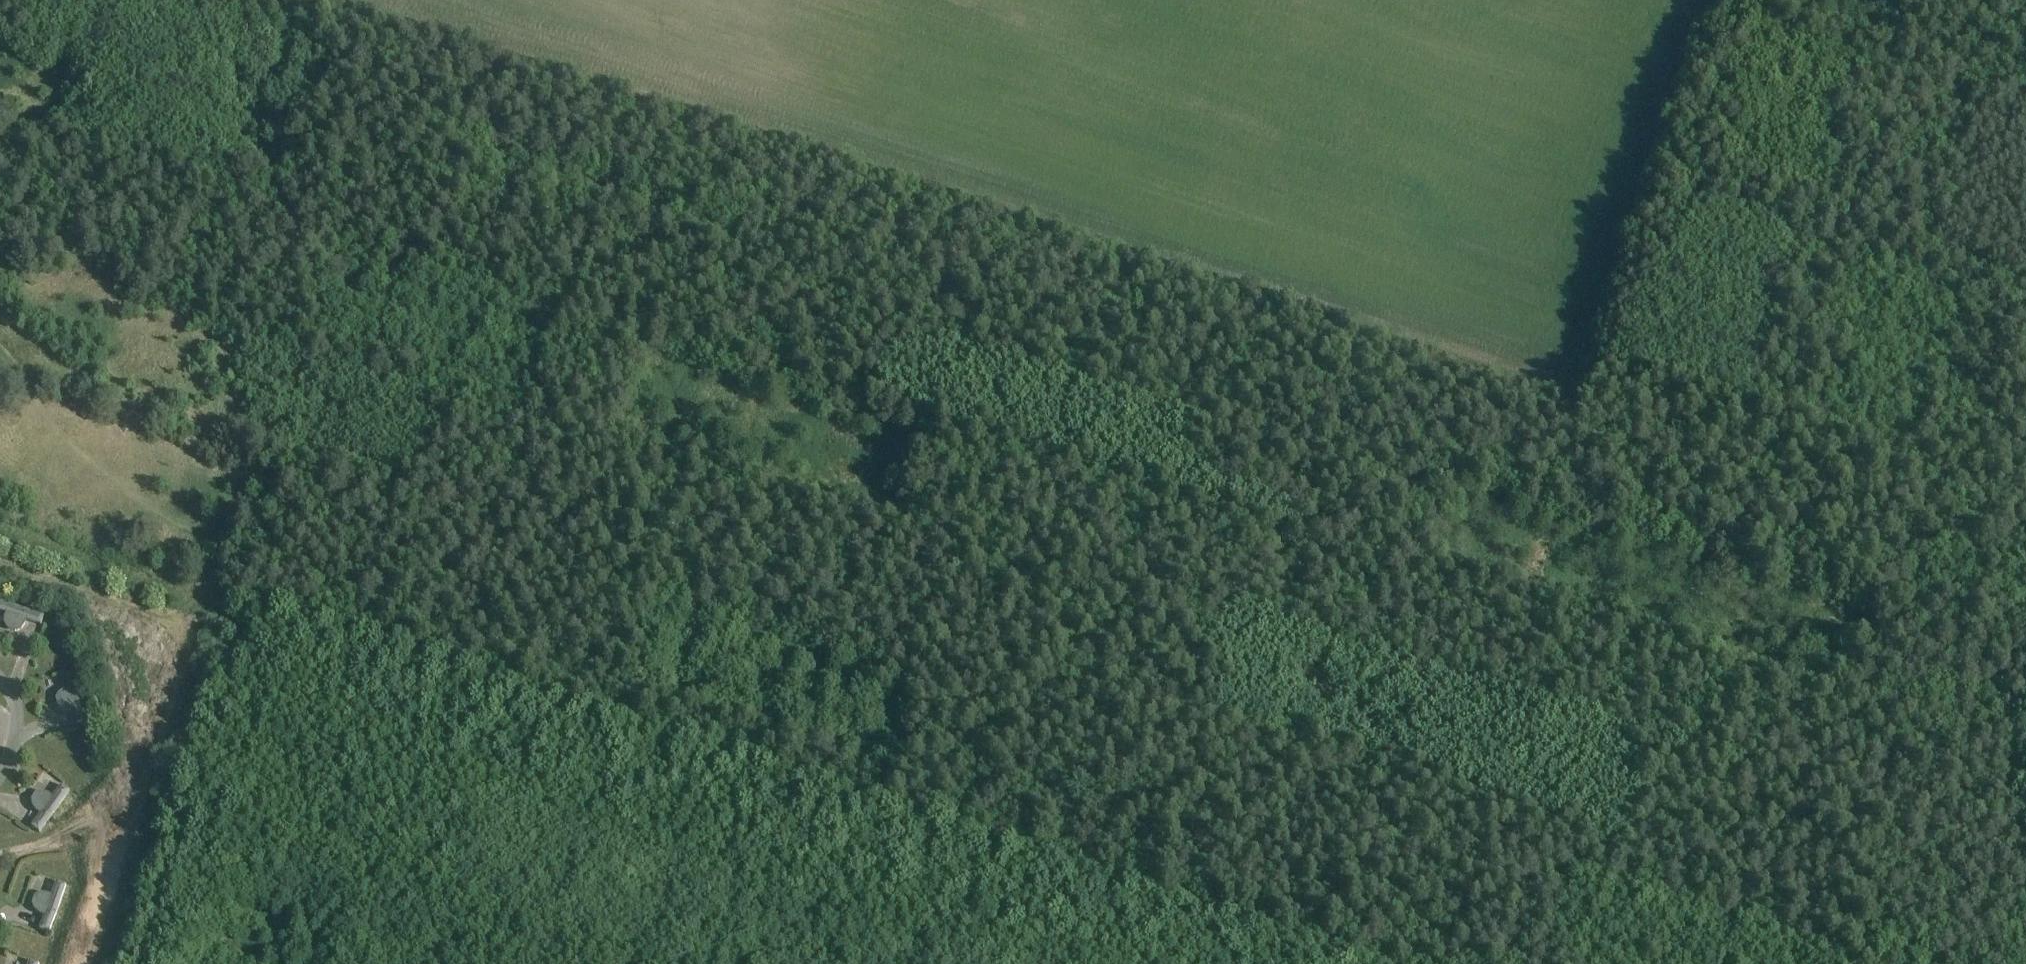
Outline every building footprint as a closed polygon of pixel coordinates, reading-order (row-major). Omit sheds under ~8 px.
[(46,617),(0,601),(0,612),(8,614),(6,618),(6,625),(8,631),(17,634),(22,632),(27,626),(29,621),(42,627),(46,617)] [(90,724),(78,673),(68,676),(71,690),(67,691),(61,694),(58,700),(60,708),(65,712),(72,713),(76,711),(80,726),(90,724)] [(41,834),(71,792),(63,787),(54,798),(51,796),(45,794),(38,795),(33,801),(34,807),(38,813),(41,816),(32,828),(41,834)] [(18,799),(0,800),(0,810),(1,832),(19,831),(18,799)] [(50,935),(68,887),(58,883),(53,897),(49,895),(42,895),(37,898),(34,905),(36,912),(41,916),(45,917),(39,931),(50,935)]
